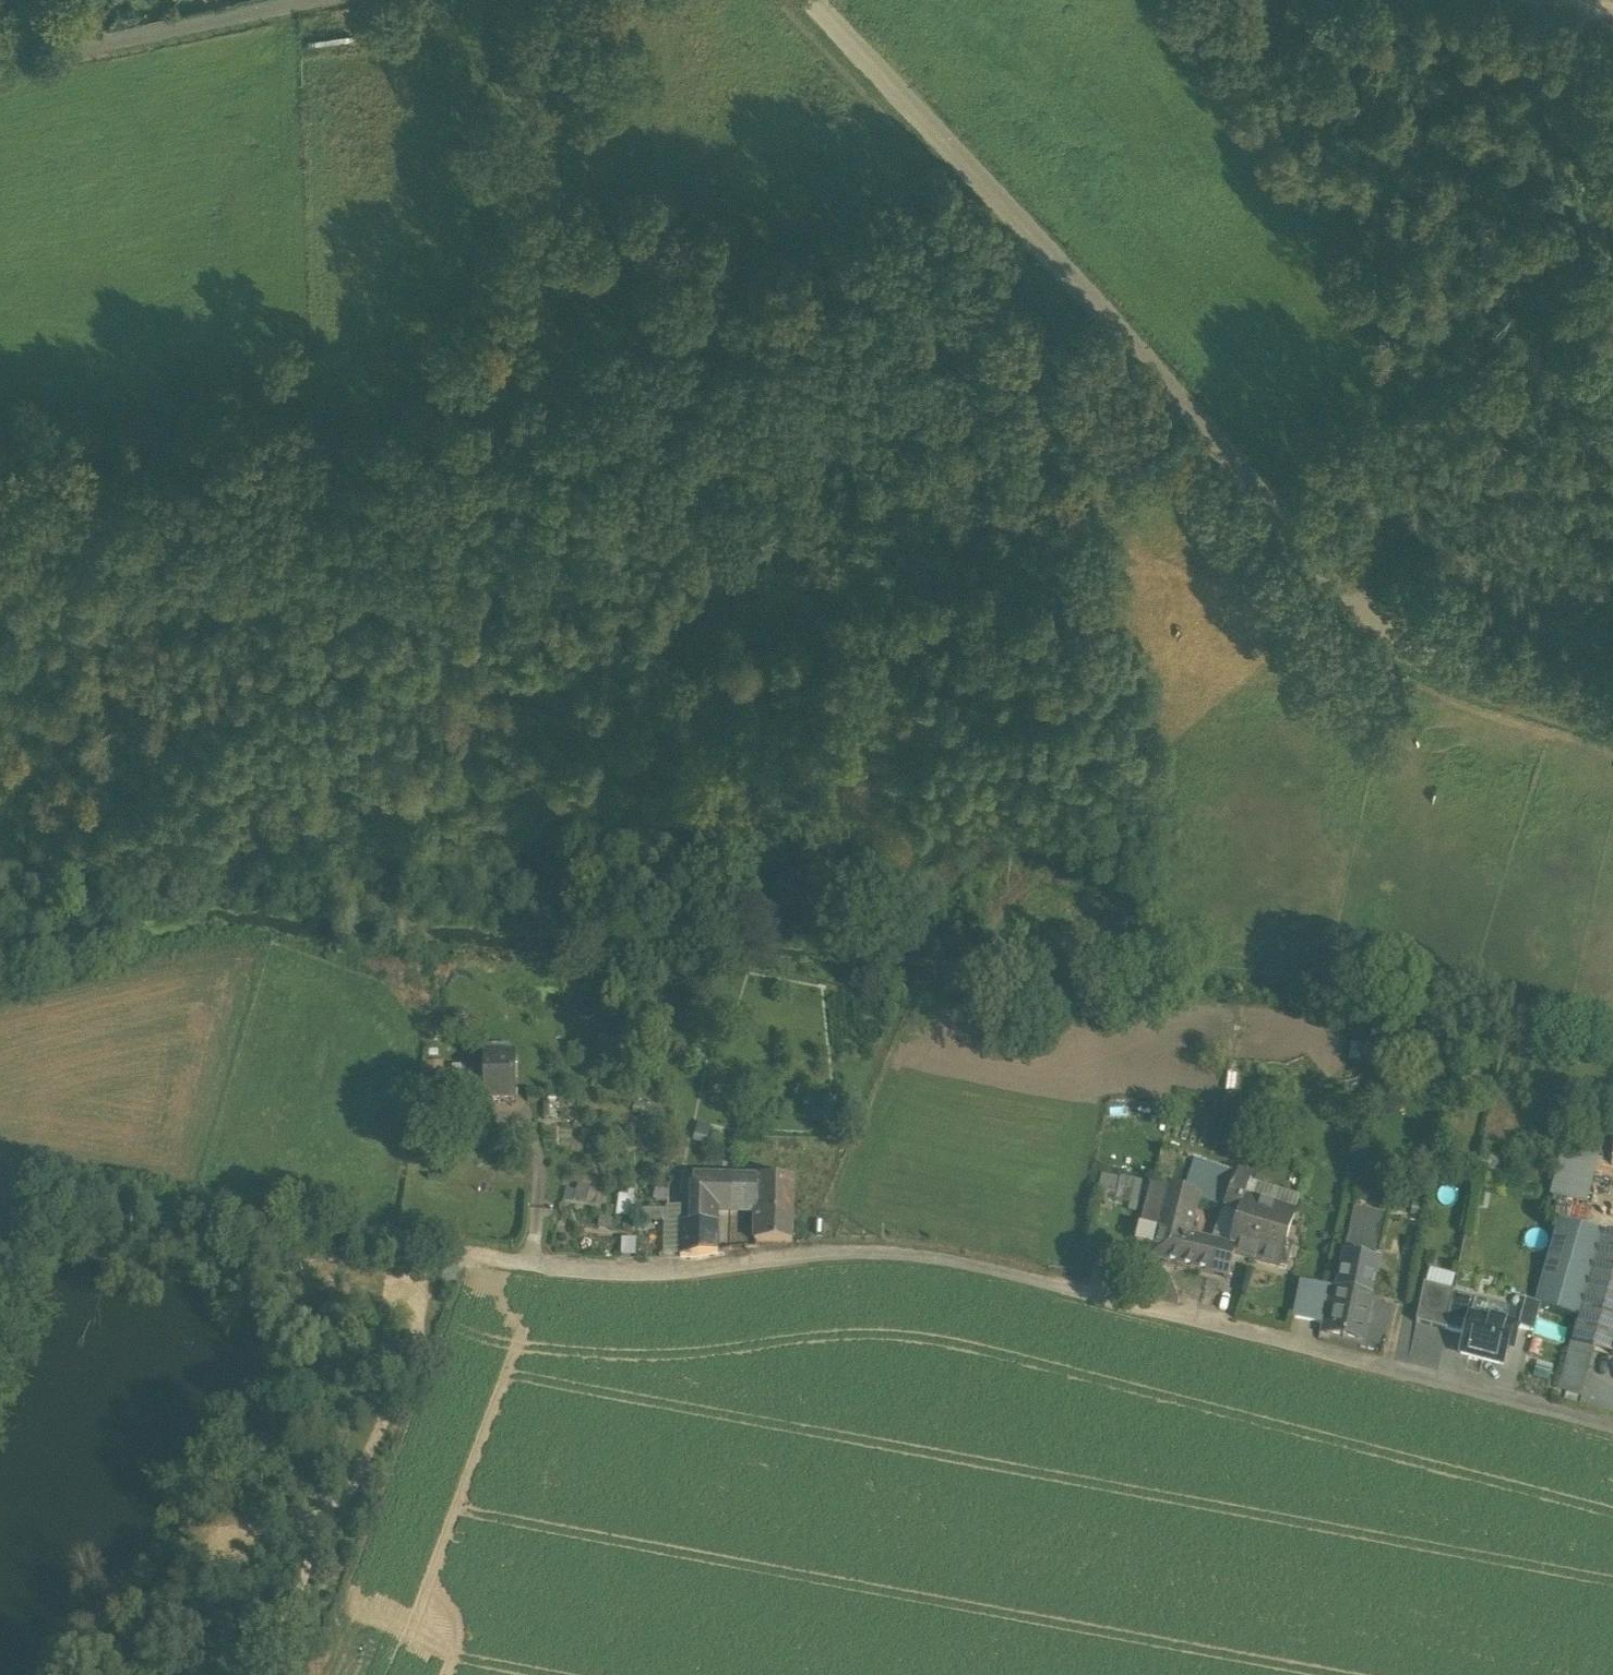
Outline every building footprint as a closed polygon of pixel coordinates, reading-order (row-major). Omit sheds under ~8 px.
[(613,1037),(599,1033),(594,1053),(607,1057),(613,1037)] [(515,1097),(514,1056),(487,1056),(487,1069),(487,1081),(487,1097),(515,1097)] [(487,1081),(487,1069),(469,1069),(470,1081),(487,1081)] [(487,1097),(487,1081),(470,1081),(470,1097),(487,1097)] [(1251,1129),(1234,1126),(1228,1151),(1245,1155),(1251,1129)] [(1162,1147),(1152,1183),(1169,1188),(1184,1192),(1194,1158),(1162,1147)] [(1598,1156),(1567,1149),(1556,1196),(1587,1203),(1598,1156)] [(1211,1200),(1225,1205),(1237,1174),(1224,1168),(1211,1200)] [(1251,1178),(1237,1174),(1225,1205),(1239,1211),(1238,1211),(1243,1213),(1232,1246),(1230,1251),(1235,1252),(1286,1266),(1294,1241),(1286,1239),(1299,1195),(1250,1180),(1251,1178)] [(694,1175),(681,1175),(680,1208),(683,1208),(693,1208),(694,1175)] [(733,1176),(694,1175),(693,1208),(693,1222),(719,1223),(719,1209),(732,1209),(733,1176)] [(757,1177),(733,1176),(732,1209),(757,1210),(757,1177)] [(793,1178),(757,1177),(757,1210),(757,1239),(792,1239),(793,1178)] [(1189,1236),(1195,1212),(1165,1206),(1169,1188),(1152,1183),(1139,1231),(1155,1236),(1150,1257),(1210,1272),(1216,1250),(1216,1242),(1189,1236)] [(1184,1192),(1169,1188),(1165,1206),(1195,1212),(1199,1197),(1184,1192)] [(668,1207),(649,1207),(648,1220),(668,1221),(668,1207)] [(693,1208),(683,1208),(683,1221),(693,1222),(693,1208)] [(1377,1258),(1387,1215),(1354,1208),(1345,1251),(1377,1258)] [(693,1222),(683,1221),(683,1255),(699,1256),(719,1251),(719,1223),(693,1222)] [(1603,1233),(1560,1222),(1536,1306),(1536,1307),(1540,1308),(1579,1319),(1603,1233)] [(1603,1233),(1579,1319),(1573,1343),(1593,1348),(1612,1354),(1612,1353),(1612,1236),(1603,1233)] [(1230,1251),(1232,1246),(1216,1242),(1216,1250),(1210,1272),(1228,1276),(1235,1252),(1230,1251)] [(1377,1258),(1345,1251),(1337,1288),(1370,1295),(1378,1259),(1377,1258)] [(1329,1287),(1302,1282),(1295,1317),(1322,1323),(1329,1288),(1329,1287)] [(1453,1292),(1424,1284),(1416,1323),(1445,1331),(1453,1294),(1453,1292)] [(1370,1295),(1337,1288),(1337,1290),(1329,1288),(1322,1323),(1320,1331),(1343,1336),(1342,1337),(1346,1337),(1346,1336),(1362,1340),(1371,1295),(1370,1295)] [(1475,1301),(1453,1294),(1445,1331),(1466,1337),(1475,1301)] [(1500,1308),(1475,1301),(1466,1337),(1462,1356),(1502,1365),(1507,1346),(1514,1348),(1518,1329),(1518,1328),(1497,1323),(1500,1308)] [(1536,1306),(1525,1303),(1518,1328),(1518,1329),(1533,1332),(1540,1308),(1536,1307),(1536,1306)] [(1573,1343),(1569,1342),(1567,1353),(1590,1359),(1593,1348),(1573,1343)] [(1590,1359),(1567,1353),(1557,1389),(1581,1395),(1590,1359)]
